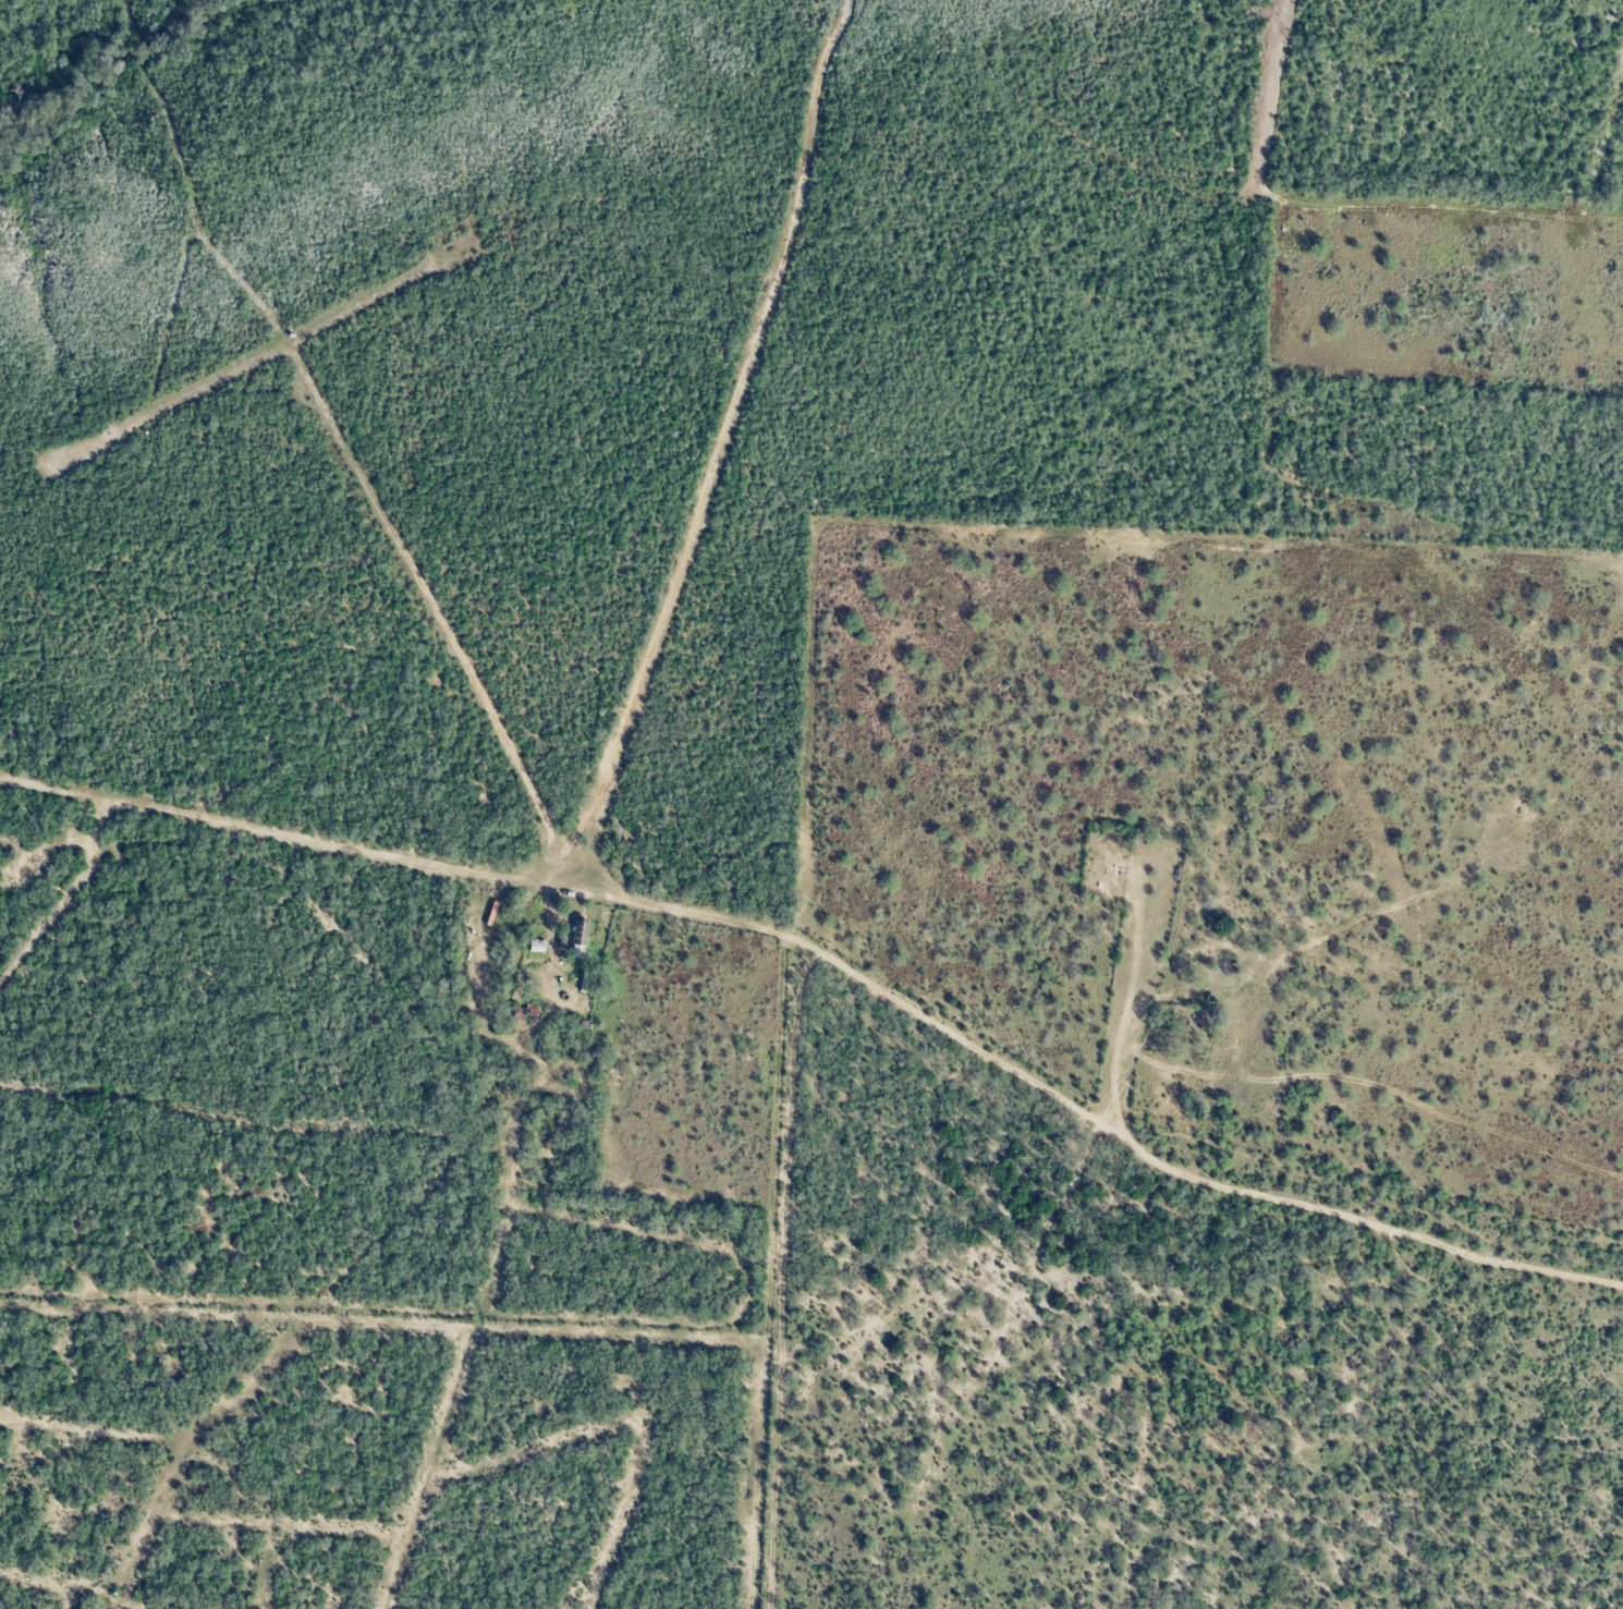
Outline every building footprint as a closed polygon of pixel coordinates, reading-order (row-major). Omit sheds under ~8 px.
[(587,919),(575,919),(575,944),(587,944),(587,919)] [(546,939),(532,939),(532,950),(546,950),(546,939)]
